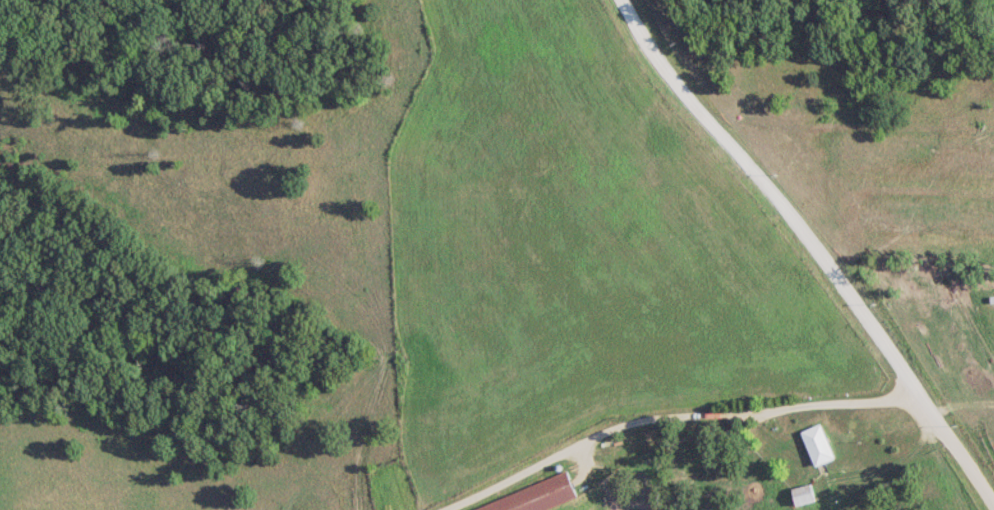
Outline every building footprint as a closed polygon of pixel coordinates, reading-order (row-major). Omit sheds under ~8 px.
[(800,431),(817,465),(836,456),(819,422),(800,431)] [(577,499),(567,473),(469,509),(549,509),(577,499)] [(814,500),(810,483),(791,487),(795,505),(814,500)]
